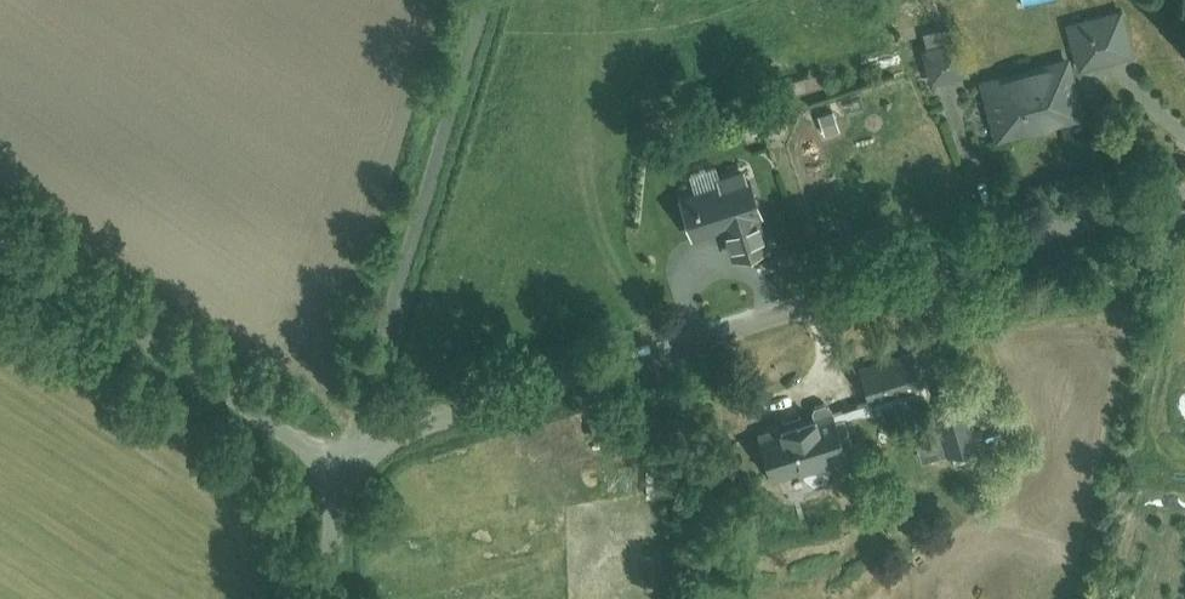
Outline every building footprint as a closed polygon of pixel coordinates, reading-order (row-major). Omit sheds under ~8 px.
[(1125,13),(1066,25),(1076,70),(1135,57),(1125,13)] [(926,40),(936,83),(973,75),(963,31),(926,40)] [(984,85),(998,141),(1087,117),(1072,62),(984,85)] [(722,187),(683,199),(694,234),(725,224),(735,253),(765,244),(742,172),(720,180),(722,187)] [(861,366),(869,401),(925,387),(917,353),(861,366)] [(976,397),(935,409),(949,456),(990,444),(976,397)] [(593,422),(597,441),(628,435),(624,416),(593,422)] [(841,423),(825,428),(822,417),(787,426),(790,437),(761,445),(771,480),(851,457),(841,423)]
